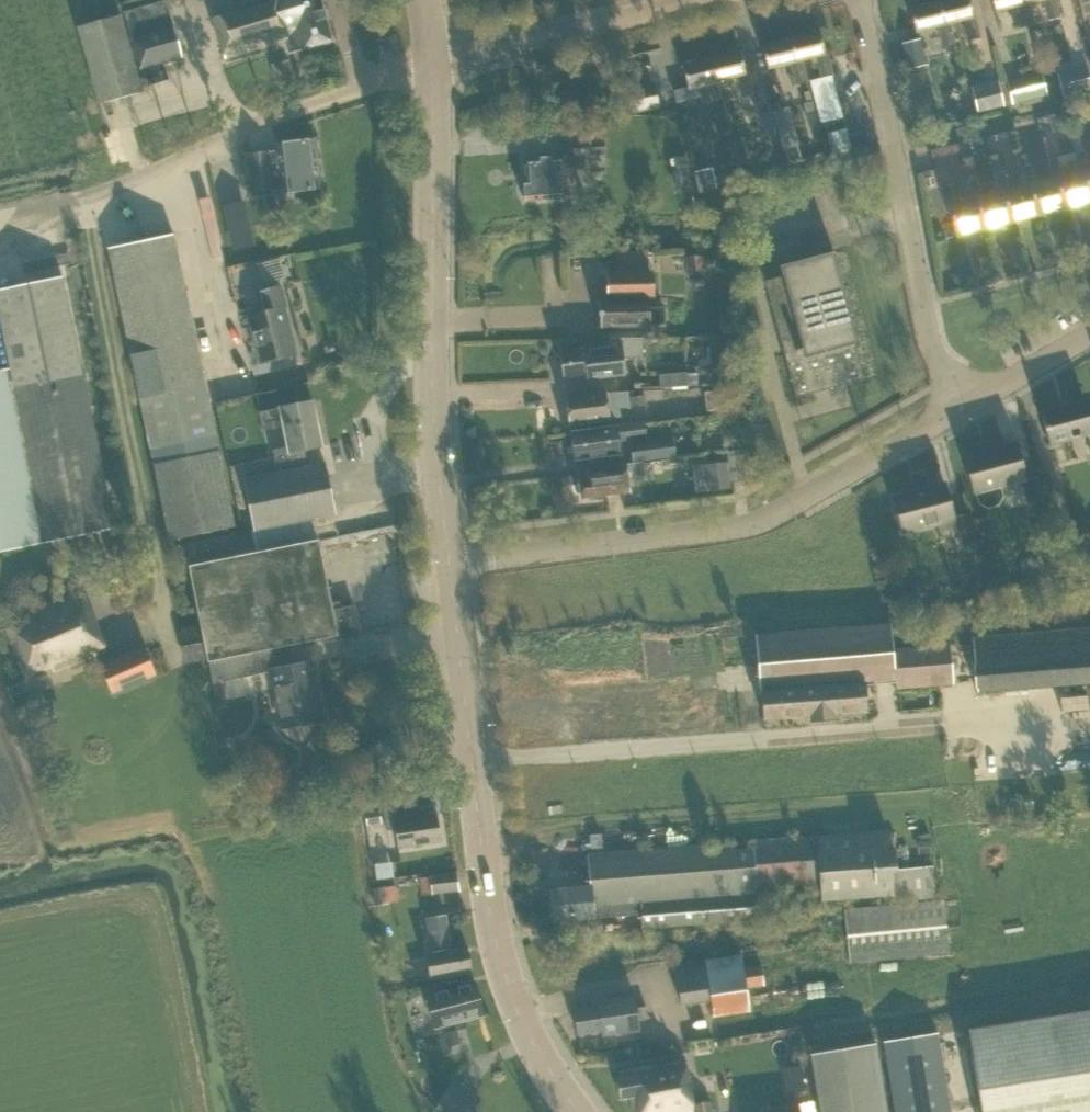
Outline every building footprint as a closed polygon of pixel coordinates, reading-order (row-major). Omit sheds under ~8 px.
[(140,69),(183,57),(167,0),(166,0),(124,12),(140,69)] [(276,46),(287,43),(290,52),(333,40),(321,0),(273,0),(212,17),(225,62),(276,48),(276,46)] [(945,25),(949,23),(964,20),(970,41),(981,38),(976,16),(973,17),(969,0),(943,0),(939,1),(945,25)] [(1023,0),(991,0),(995,12),(1018,6),(1023,27),(1034,24),(1029,4),(1024,5),(1023,0)] [(1049,21),(1060,18),(1055,0),(1044,0),(1049,21)] [(945,25),(939,1),(910,8),(915,32),(938,26),(945,47),(955,44),(949,23),(945,25)] [(120,14),(78,27),(100,104),(142,91),(120,14)] [(822,77),(832,75),(827,53),(825,54),(819,31),(791,38),(796,62),(802,60),(817,57),(822,77)] [(802,60),(796,62),(791,38),(762,45),(768,69),(791,63),(796,84),(807,81),(802,60)] [(903,43),(909,69),(926,65),(920,39),(903,43)] [(740,51),(712,58),(717,81),(738,76),(743,97),(753,94),(748,73),(746,74),(740,51)] [(272,62),(275,73),(291,69),(288,58),(272,62)] [(717,81),(712,58),(683,65),(688,88),(675,91),(678,102),(699,97),(697,87),(717,81)] [(1063,96),(1089,90),(1089,77),(1088,67),(1058,74),(1063,96)] [(1007,82),(1012,104),(1047,96),(1042,74),(1007,82)] [(822,77),(810,80),(821,124),(844,118),(836,89),(832,75),(822,77)] [(972,87),(978,112),(1004,104),(997,80),(972,87)] [(631,114),(659,108),(654,83),(627,89),(631,114)] [(814,110),(812,100),(803,103),(805,113),(814,110)] [(785,108),(771,112),(780,145),(795,141),(785,108)] [(759,113),(762,125),(772,122),(769,110),(759,113)] [(1067,128),(1063,113),(1049,117),(1053,132),(1067,128)] [(524,159),(526,200),(567,197),(565,169),(587,168),(586,156),(606,155),(605,125),(572,127),(574,156),(565,156),(524,159)] [(851,151),(846,129),(827,133),(832,155),(851,151)] [(277,170),(277,168),(318,162),(315,139),(276,144),(277,151),(247,154),(249,173),(277,170)] [(1079,170),(1082,170),(1089,199),(1089,168),(1084,150),(1074,153),(1079,170)] [(1079,170),(1063,175),(1058,158),(1047,160),(1052,177),(1056,177),(1064,209),(1089,203),(1089,199),(1082,170),(1079,170)] [(277,170),(249,173),(252,193),(273,190),(273,186),(281,185),(282,192),(321,187),(318,162),(277,168),(277,170)] [(1056,177),(1052,177),(1035,182),(1031,164),(1021,167),(1025,184),(1029,183),(1038,216),(1064,209),(1056,177)] [(717,194),(711,169),(694,173),(700,198),(717,194)] [(994,174),(999,191),(1002,190),(1011,223),(1038,216),(1029,183),(1025,184),(1009,189),(1004,171),(994,174)] [(1002,190),(999,191),(982,196),(977,178),(968,181),(972,198),(976,197),(984,230),(1011,223),(1002,190)] [(976,197),(972,198),(955,203),(951,185),(940,188),(945,205),(948,204),(957,237),(984,230),(976,197)] [(235,248),(251,244),(241,201),(225,205),(235,248)] [(108,248),(170,540),(235,527),(173,234),(108,248)] [(783,276),(765,281),(796,397),(864,379),(855,344),(858,343),(834,252),(781,266),(783,276)] [(687,273),(704,272),(703,255),(685,256),(687,273)] [(607,273),(608,299),(599,299),(600,328),(650,326),(650,323),(664,323),(664,307),(649,307),(649,298),(656,297),(655,271),(607,273)] [(11,368),(0,370),(0,552),(115,528),(63,276),(0,289),(0,316),(11,368)] [(280,287),(244,296),(265,380),(284,375),(280,358),(295,354),(283,308),(285,307),(280,287)] [(588,379),(617,375),(614,354),(622,354),(622,358),(642,358),(642,338),(610,339),(610,341),(586,344),(586,348),(561,352),(564,377),(588,374),(588,379)] [(660,375),(660,387),(688,385),(687,373),(660,375)] [(605,392),(567,397),(570,424),(620,418),(619,407),(630,407),(628,391),(605,392)] [(631,406),(647,404),(645,395),(630,397),(631,406)] [(288,447),(273,450),(277,468),(307,462),(304,450),(322,446),(313,401),(280,408),(288,447)] [(1084,401),(1042,412),(1051,445),(1088,436),(1089,442),(1089,417),(1089,418),(1084,401)] [(644,422),(572,432),(575,459),(621,453),(619,441),(637,438),(646,437),(644,422)] [(630,443),(632,463),(675,457),(672,438),(630,443)] [(975,494),(978,493),(981,503),(988,507),(996,505),(1000,498),(998,488),(1022,481),(1028,503),(1045,499),(1038,475),(1025,479),(1015,443),(965,456),(975,494)] [(727,451),(731,483),(748,481),(744,449),(727,451)] [(184,543),(188,564),(318,538),(314,518),(336,514),(325,462),(245,479),(255,528),(184,543)] [(644,475),(643,462),(580,470),(581,479),(578,479),(580,499),(629,492),(627,477),(644,475)] [(705,465),(708,491),(730,489),(727,462),(705,465)] [(903,533),(937,524),(954,519),(945,483),(894,497),(903,533)] [(955,526),(960,545),(974,541),(967,515),(954,519),(955,526)] [(318,538),(188,564),(208,661),(209,660),(214,683),(269,672),(280,727),(321,719),(310,662),(300,664),(296,643),(322,638),(323,642),(360,635),(354,606),(337,609),(337,607),(333,605),(331,605),(318,538)] [(7,629),(26,675),(49,666),(51,675),(106,652),(81,591),(23,615),(25,621),(7,629)] [(178,627),(186,664),(207,659),(199,623),(178,627)] [(891,624),(755,635),(760,690),(761,690),(764,718),(810,715),(811,721),(835,719),(834,713),(867,710),(865,684),(896,681),(896,689),(953,684),(950,644),(893,649),(891,624)] [(971,638),(975,693),(1089,683),(1089,628),(971,638)] [(156,676),(143,647),(99,666),(112,695),(156,676)] [(441,841),(437,813),(407,818),(405,804),(383,808),(386,830),(395,829),(398,848),(441,841)] [(367,824),(381,822),(379,810),(365,812),(367,824)] [(822,901),(893,896),(888,830),(816,836),(820,883),(822,901)] [(737,921),(760,919),(757,888),(820,883),(816,836),(754,841),(754,847),(731,849),(737,921)] [(918,854),(930,853),(930,840),(917,840),(918,854)] [(590,887),(553,890),(555,919),(642,912),(643,929),(737,921),(731,849),(730,843),(587,854),(590,887)] [(430,875),(433,894),(460,891),(458,871),(430,875)] [(374,904),(387,903),(385,887),(373,889),(374,904)] [(845,909),(850,963),(948,953),(943,900),(845,909)] [(450,949),(446,915),(427,919),(429,951),(426,952),(431,979),(472,971),(467,946),(450,949)] [(713,1017),(749,1011),(747,997),(756,995),(755,986),(764,985),(762,965),(744,968),(742,955),(675,965),(681,1004),(710,1000),(713,1017)] [(475,982),(459,986),(457,981),(437,987),(439,995),(428,998),(435,1027),(483,1015),(475,982)] [(593,1007),(574,1010),(577,1034),(604,1030),(605,1036),(639,1031),(638,1019),(647,1018),(646,1007),(636,1008),(634,995),(592,1001),(593,1007)] [(981,1111),(1089,1111),(1089,1009),(968,1029),(980,1100),(981,1111)] [(457,1030),(444,1033),(447,1047),(460,1044),(457,1030)] [(949,1105),(938,1033),(884,1042),(895,1111),(950,1111),(949,1105)] [(811,1053),(820,1111),(887,1111),(875,1043),(811,1053)] [(694,1111),(712,1111),(710,1102),(693,1105),(685,1061),(652,1067),(651,1064),(620,1070),(621,1077),(613,1078),(619,1099),(630,1097),(633,1111),(686,1111),(694,1111)] [(437,1104),(449,1111),(471,1111),(481,1098),(454,1079),(437,1104)] [(765,1111),(799,1111),(798,1103),(764,1109),(765,1111)]
